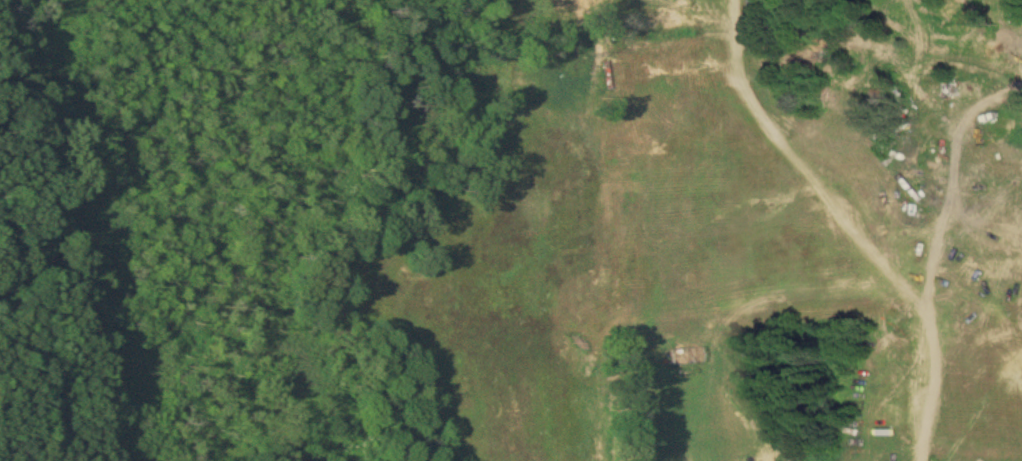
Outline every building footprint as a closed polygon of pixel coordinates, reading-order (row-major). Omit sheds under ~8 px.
[(902,157),(907,192),(915,191),(917,208),(927,206),(922,163),(911,164),(910,156),(902,157)]
